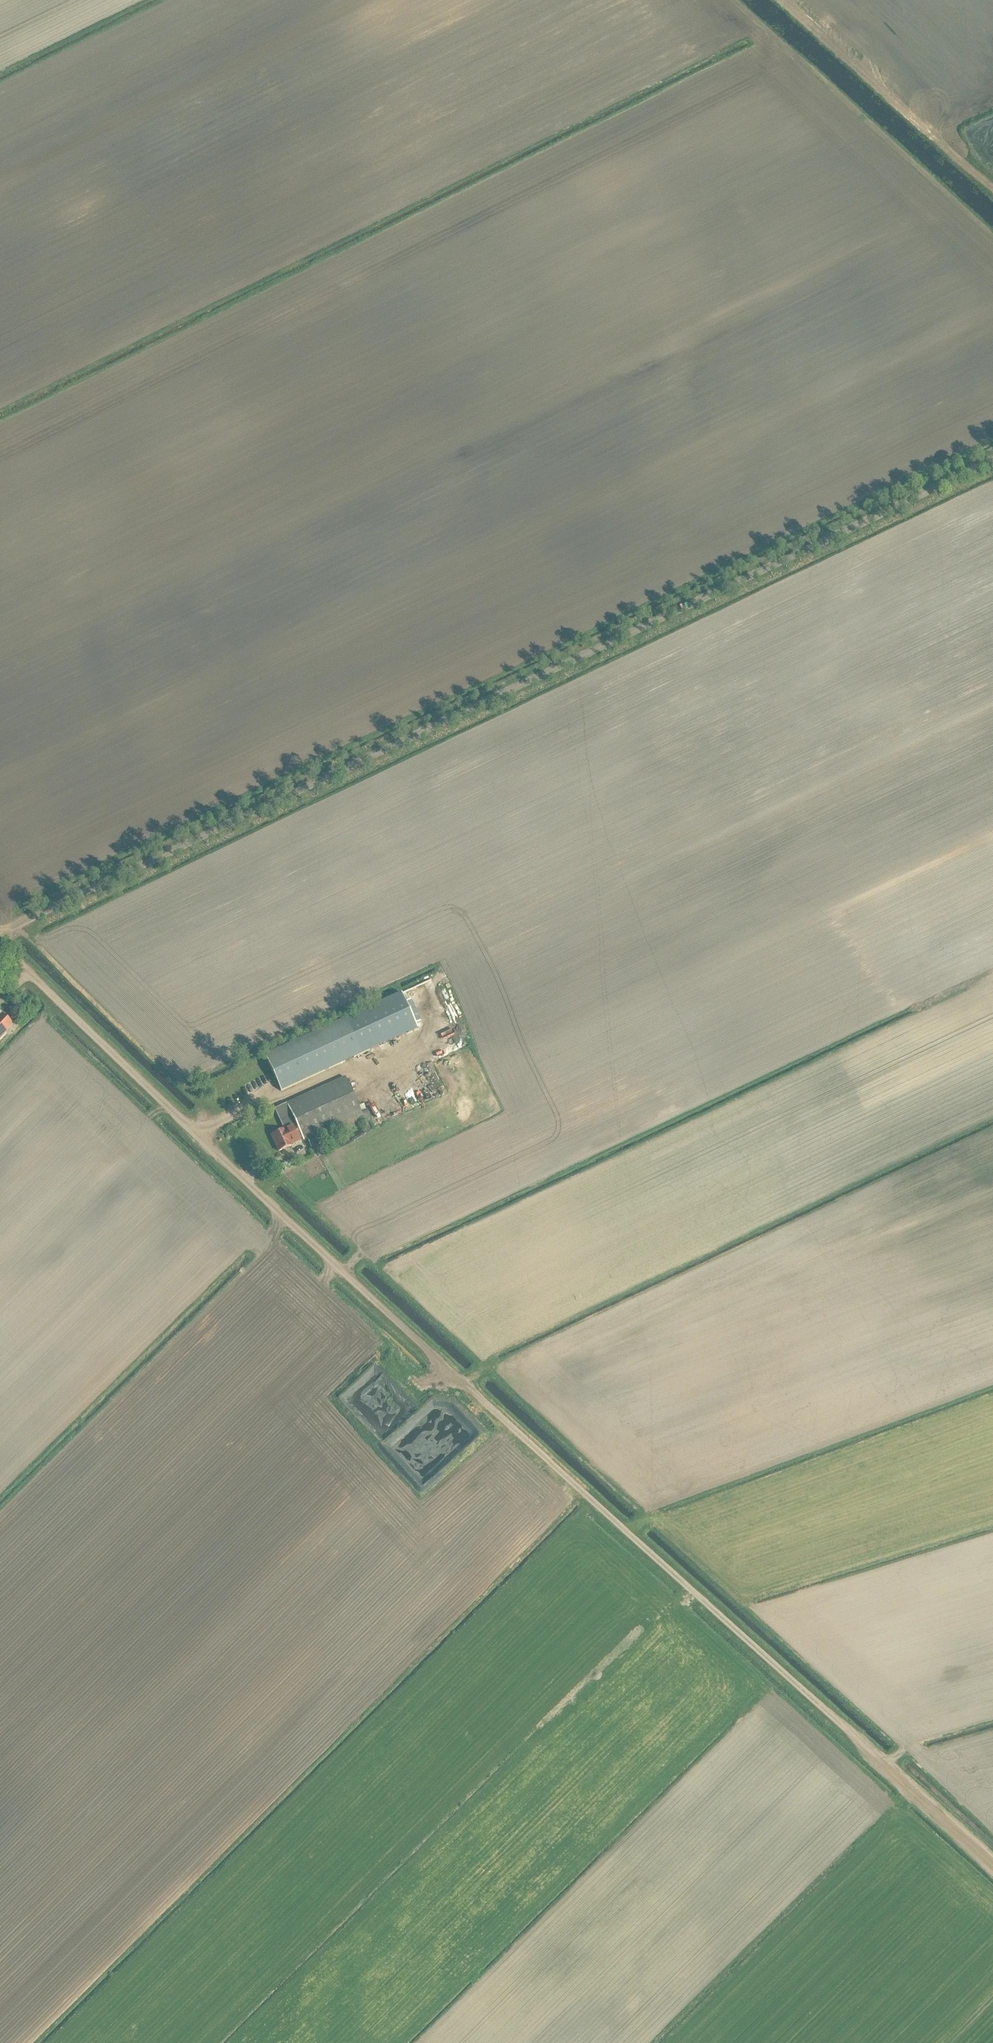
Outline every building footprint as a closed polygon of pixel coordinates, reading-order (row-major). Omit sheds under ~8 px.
[(281,1092),(363,1055),(417,1030),(401,995),(265,1058),(281,1092)] [(12,1025),(2,1016),(0,1018),(0,1039),(7,1032),(6,1031),(12,1025)] [(361,1113),(345,1078),(275,1110),(284,1130),(271,1136),(279,1153),(292,1147),(290,1144),(302,1139),(303,1141),(307,1140),(311,1148),(371,1120),(367,1111),(361,1113)] [(434,1448),(446,1435),(451,1429),(437,1415),(422,1430),(428,1436),(425,1439),(434,1448)]
